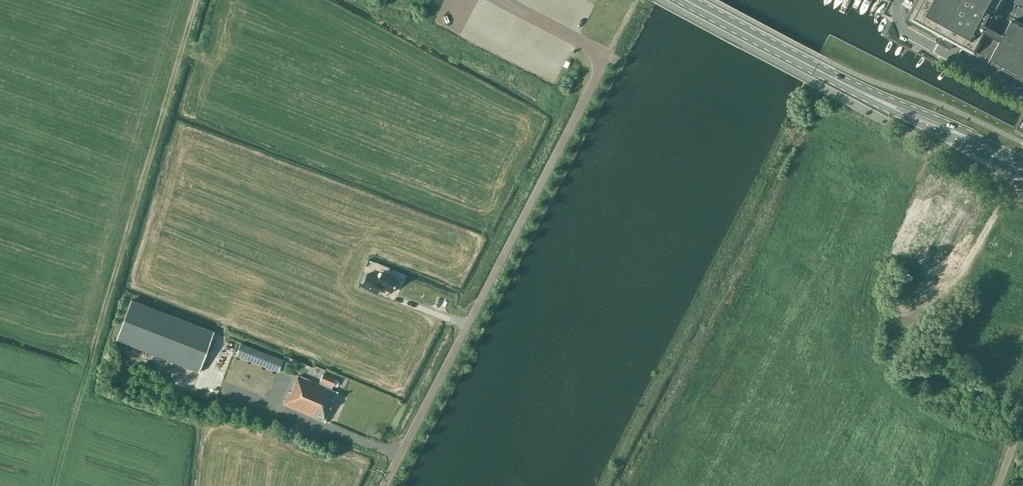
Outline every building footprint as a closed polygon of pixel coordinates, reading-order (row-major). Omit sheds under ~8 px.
[(905,20),(943,40),(943,42),(947,44),(949,44),(951,45),(954,39),(975,51),(975,50),(990,59),(988,62),(989,62),(990,59),(1004,66),(1003,69),(1022,80),(1022,0),(916,0),(905,20)] [(381,272),(378,278),(367,273),(359,286),(376,294),(381,287),(391,292),(397,280),(381,272)] [(214,332),(132,300),(116,340),(198,372),(214,332)] [(283,360),(240,344),(236,355),(278,372),(283,360)] [(332,386),(335,379),(323,373),(319,381),(321,382),(320,385),(297,375),(290,392),(289,391),(283,404),(324,421),(336,392),(330,389),(331,386),(332,386)]
